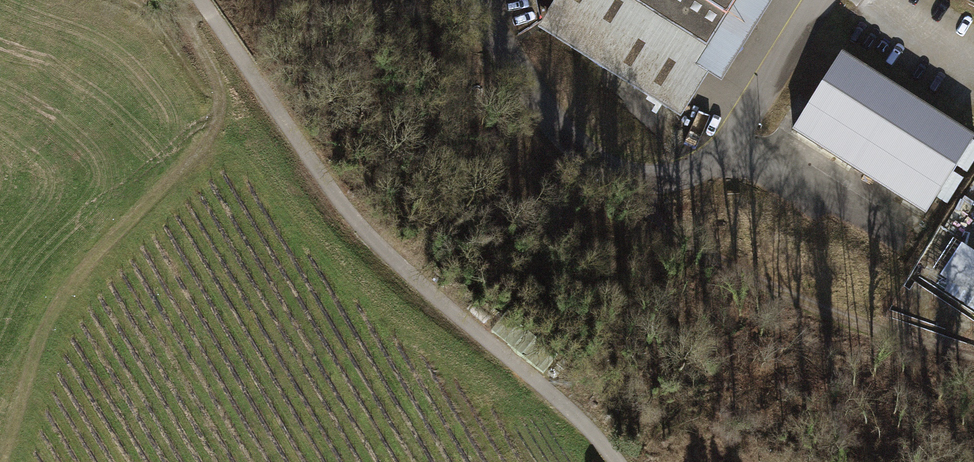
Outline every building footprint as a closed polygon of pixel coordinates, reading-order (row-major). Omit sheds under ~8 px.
[(707,48),(631,0),(555,0),(538,28),(680,118),(708,75),(721,83),(774,0),(737,0),(707,48)] [(707,48),(737,0),(631,0),(707,48)] [(841,54),(793,130),(848,165),(858,148),(937,197),(973,138),(841,54)] [(926,214),(937,197),(858,148),(848,165),(926,214)] [(965,250),(948,276),(973,293),(973,256),(965,250)]
